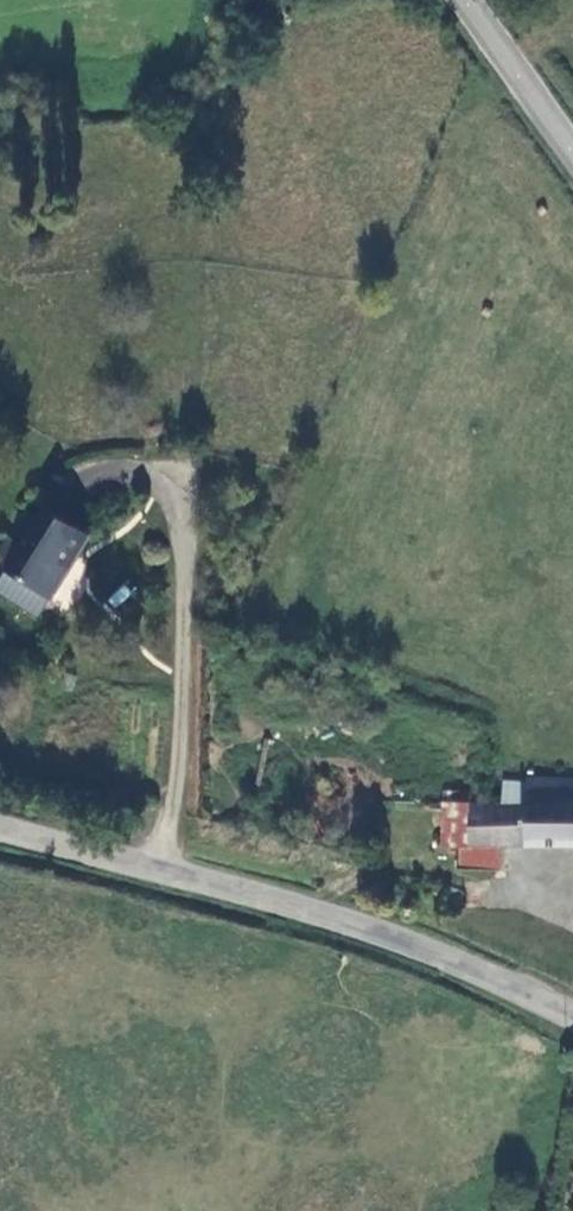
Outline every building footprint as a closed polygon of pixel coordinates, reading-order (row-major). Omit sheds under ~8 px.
[(0,591),(0,593),(43,620),(94,542),(50,514),(26,551),(15,567),(0,591)] [(15,567),(26,551),(13,543),(3,559),(15,567)] [(502,871),(503,844),(572,845),(572,783),(532,782),(532,806),(439,802),(439,844),(460,845),(459,869),(502,871)]
